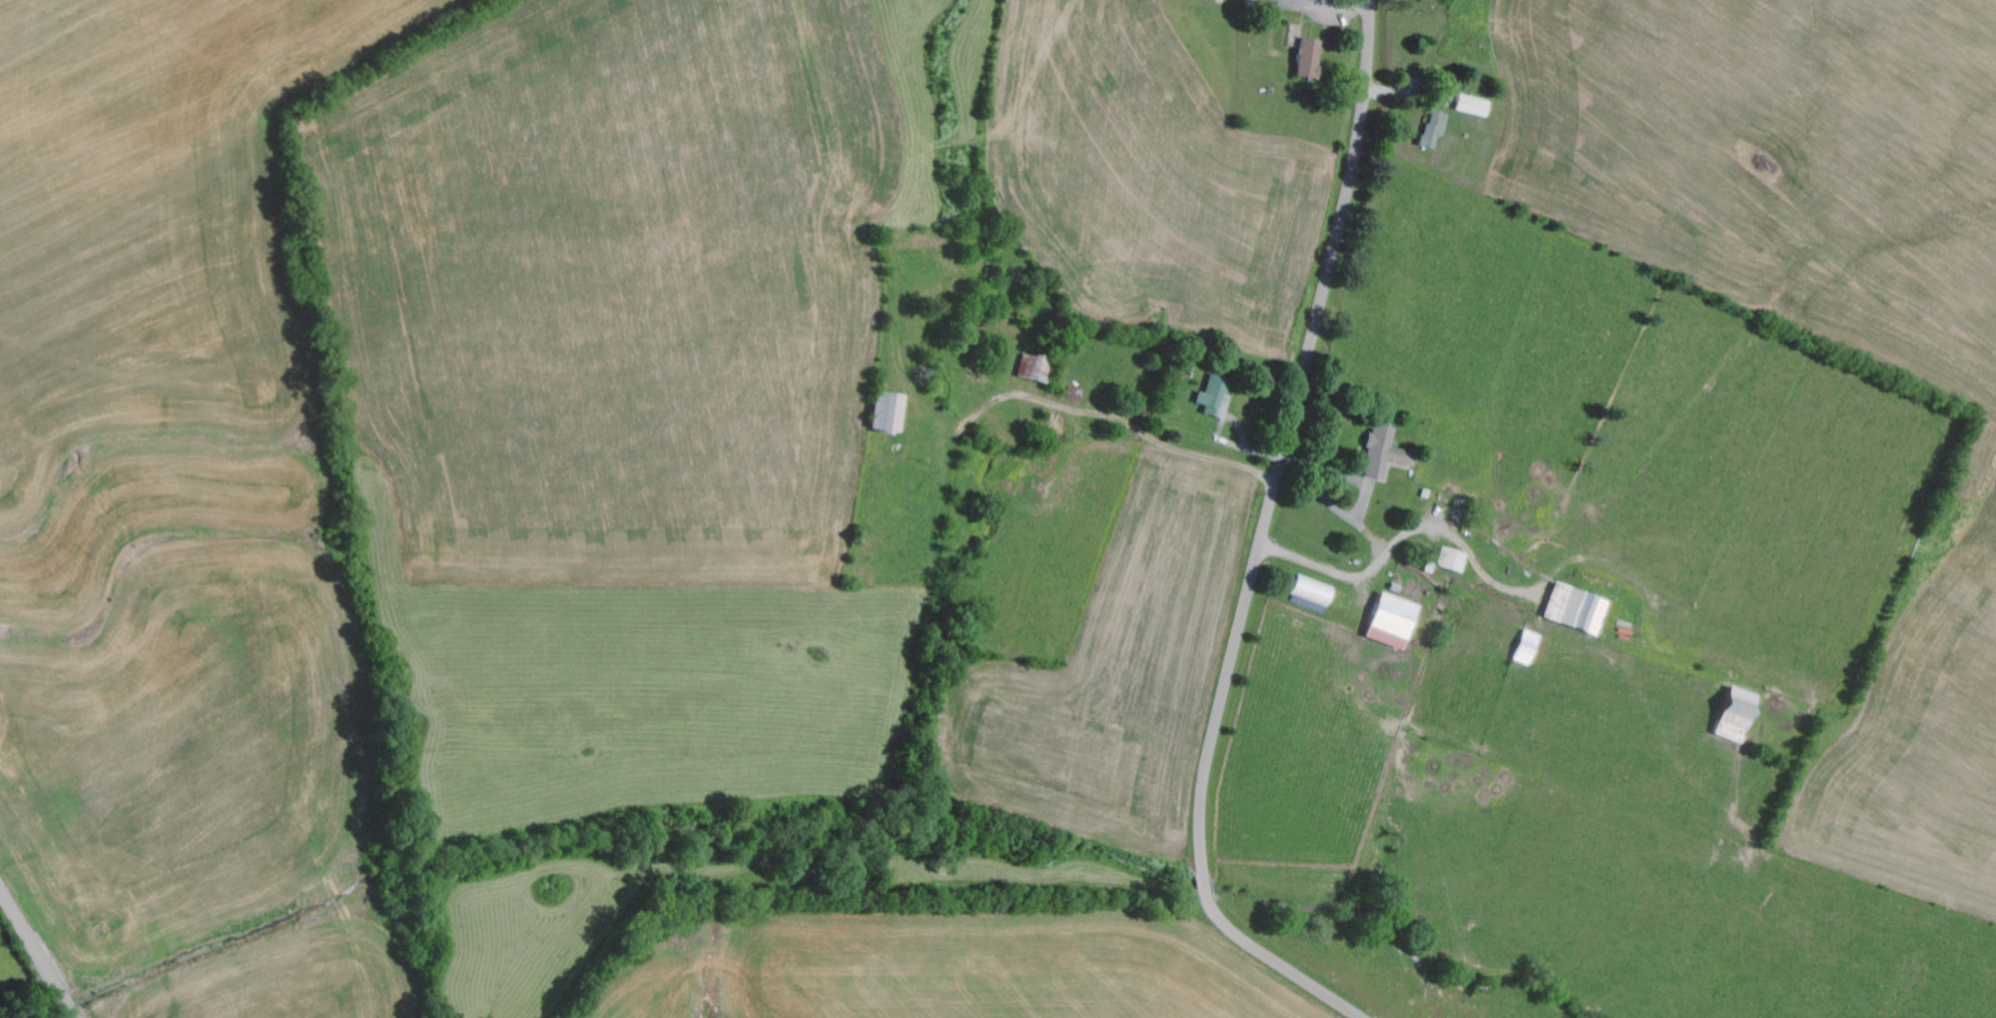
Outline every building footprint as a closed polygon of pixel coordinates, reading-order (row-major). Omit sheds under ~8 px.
[(1321,42),(1300,41),(1298,78),(1319,79),(1321,42)] [(1421,148),(1437,152),(1447,116),(1431,111),(1421,148)] [(1050,385),(1058,363),(1026,353),(1019,375),(1050,385)] [(1232,379),(1209,375),(1206,393),(1199,392),(1197,404),(1206,406),(1204,415),(1225,419),(1232,379)] [(898,435),(905,395),(877,390),(870,430),(898,435)] [(1388,462),(1415,468),(1417,454),(1392,449),(1396,428),(1374,423),(1364,476),(1385,480),(1388,462)] [(1468,553),(1442,547),(1437,567),(1463,573),(1468,553)] [(1544,619),(1599,636),(1610,600),(1556,583),(1544,619)] [(1420,605),(1381,593),(1367,638),(1405,651),(1420,605)] [(1746,744),(1757,694),(1730,687),(1718,737),(1746,744)]
